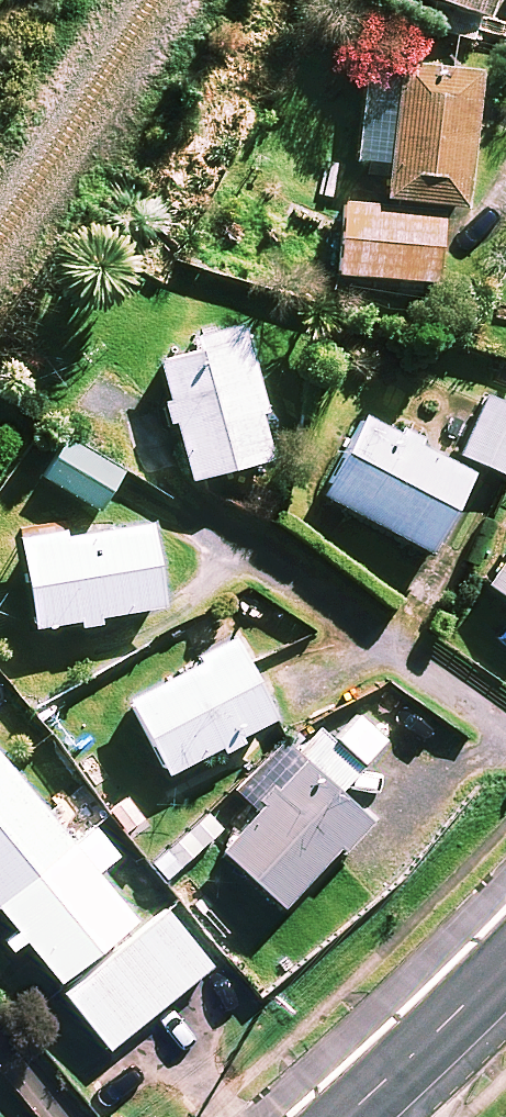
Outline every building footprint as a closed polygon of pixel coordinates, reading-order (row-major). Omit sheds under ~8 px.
[(469,48),(478,24),(487,28),(498,0),(408,0),(438,11),(430,33),(469,48)] [(393,146),(376,144),(373,170),(391,171),(387,215),(341,211),(335,281),(437,291),(444,215),(467,217),(480,83),(400,75),(393,146)] [(276,468),(241,331),(196,343),(199,357),(159,367),(191,490),(276,468)] [(486,403),(460,463),(505,483),(505,412),(486,403)] [(473,483),(363,424),(321,503),(431,561),(473,483)] [(124,477),(68,444),(44,485),(100,518),(124,477)] [(33,634),(77,628),(78,637),(101,634),(100,625),(162,616),(151,534),(22,551),(33,634)] [(488,595),(505,607),(505,568),(488,595)] [(191,667),(195,674),(129,711),(169,784),(218,756),(224,766),(246,753),(241,744),(276,724),(237,652),(233,644),(191,667)] [(280,918),(339,858),(345,863),(372,836),(366,830),(336,801),(361,776),(314,730),(204,843),(280,918)] [(1,920),(0,921),(0,949),(11,963),(26,951),(110,1055),(212,973),(168,917),(141,938),(95,880),(117,862),(71,805),(47,825),(0,767),(0,919),(1,920)]
